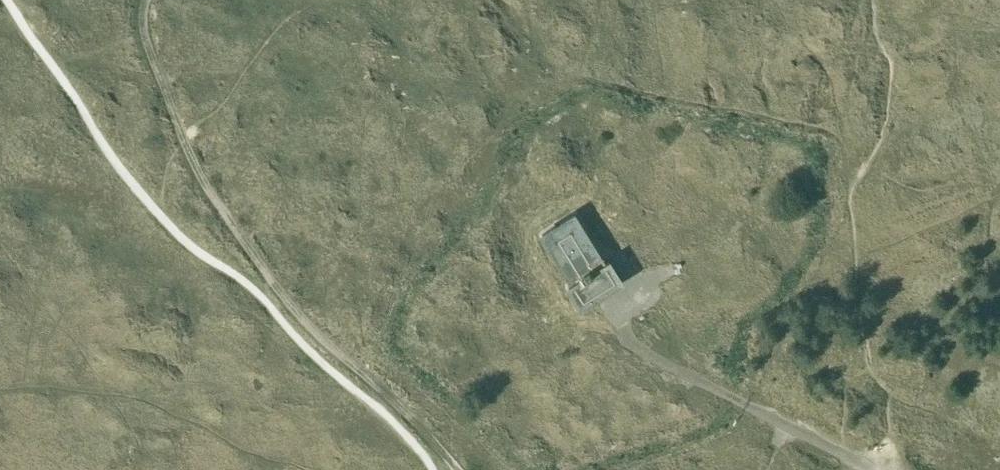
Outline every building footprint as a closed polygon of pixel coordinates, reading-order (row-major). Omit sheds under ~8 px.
[(580,307),(621,282),(608,261),(604,264),(573,215),(541,234),(572,284),(567,286),(580,307)]
